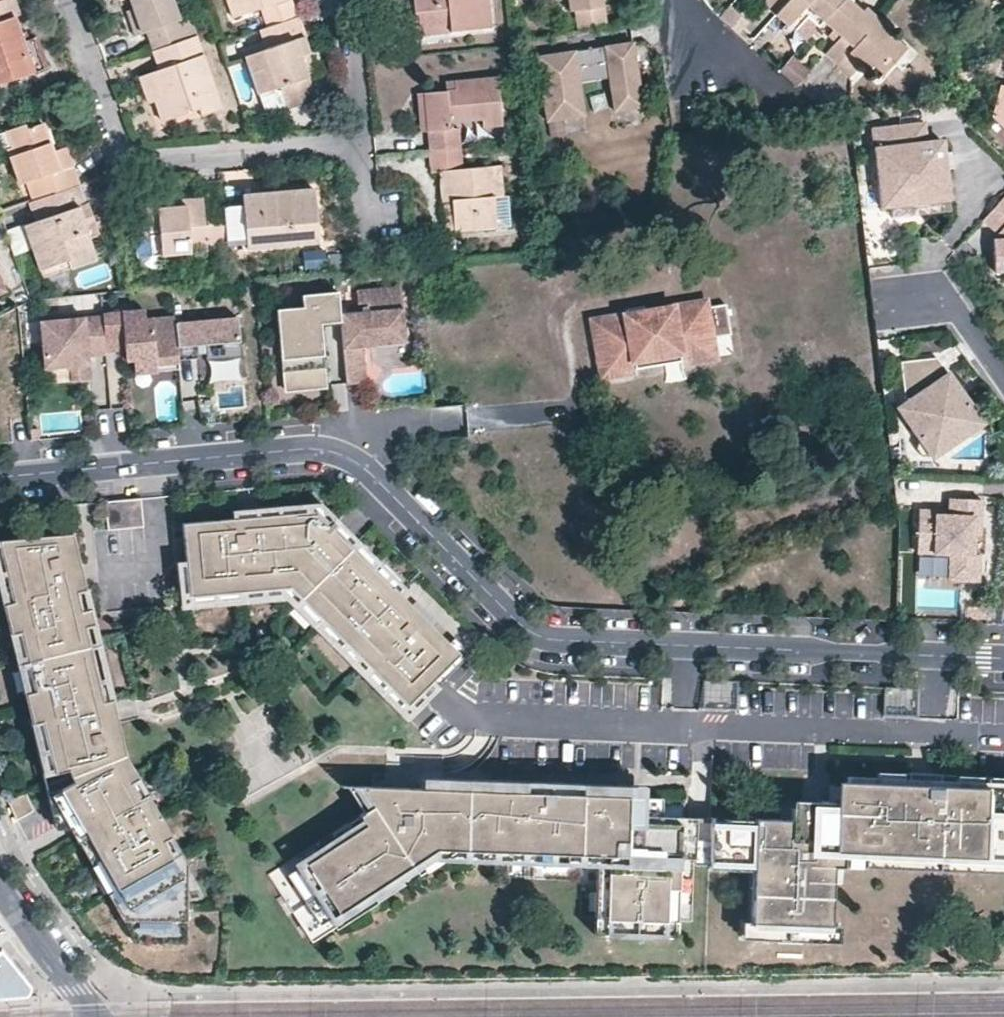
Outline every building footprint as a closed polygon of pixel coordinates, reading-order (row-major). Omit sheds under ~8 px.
[(49,64),(42,44),(38,33),(21,39),(13,15),(19,12),(14,0),(0,0),(0,82),(49,64)] [(136,13),(132,14),(136,27),(139,35),(148,32),(154,50),(186,38),(172,0),(132,0),(136,13)] [(186,38),(196,35),(183,0),(172,0),(186,38)] [(234,15),(260,6),(268,26),(299,15),(295,6),(293,0),(229,0),(234,15)] [(414,10),(416,25),(450,22),(450,29),(491,25),(488,0),(414,0),(414,10)] [(761,0),(774,12),(784,0),(761,0)] [(774,12),(788,23),(798,11),(804,6),(811,12),(820,21),(839,0),(784,0),(774,12)] [(847,0),(839,0),(820,21),(829,28),(837,36),(833,41),(822,53),(835,64),(873,22),(847,0)] [(806,18),(811,12),(804,6),(798,11),(802,14),(806,18)] [(301,15),(260,30),(263,36),(267,48),(249,55),(246,56),(259,93),(281,85),(290,108),(318,97),(305,65),(302,54),(310,51),(305,37),(309,35),(301,15)] [(888,28),(877,18),(873,22),(835,64),(848,75),(858,63),(863,57),(870,64),(881,73),(904,49),(885,32),(888,28)] [(416,32),(450,29),(450,22),(416,25),(416,32)] [(829,37),(833,41),(837,36),(829,28),(825,34),(829,37)] [(196,36),(154,50),(161,69),(151,73),(156,86),(144,90),(147,98),(149,105),(157,102),(165,122),(198,110),(201,117),(222,110),(196,36)] [(249,55),(267,48),(263,36),(245,43),(249,55)] [(622,62),(633,60),(630,39),(619,41),(622,62)] [(539,77),(545,118),(581,113),(576,79),(608,75),(611,95),(638,92),(633,60),(622,62),(619,41),(606,43),(589,45),(545,53),(548,75),(539,77)] [(808,41),(795,56),(810,70),(823,54),(808,41)] [(535,54),(539,77),(548,75),(545,53),(535,54)] [(806,70),(789,55),(777,68),(794,83),(806,70)] [(865,69),(870,64),(863,57),(858,63),(865,69)] [(140,78),(144,90),(156,86),(151,73),(140,78)] [(454,86),(454,89),(445,90),(425,92),(429,130),(431,149),(458,146),(457,127),(451,128),(450,121),(480,119),(481,125),(500,123),(496,77),(453,81),(454,86)] [(444,81),(445,90),(454,89),(454,86),(453,81),(444,81)] [(997,81),(992,105),(1003,120),(1003,82),(997,81)] [(421,131),(429,130),(425,92),(417,93),(419,118),(421,131)] [(611,95),(612,109),(640,104),(638,92),(611,95)] [(26,120),(12,126),(18,143),(12,144),(25,180),(33,178),(40,198),(83,182),(78,168),(76,160),(62,166),(55,146),(45,118),(28,124),(26,120)] [(925,120),(872,126),(882,206),(951,197),(944,136),(927,138),(925,120)] [(68,141),(55,146),(62,166),(76,160),(68,141)] [(431,149),(429,149),(431,171),(439,170),(441,187),(442,201),(451,200),(454,231),(497,228),(494,197),(501,196),(498,166),(462,169),(460,146),(458,146),(431,149)] [(55,263),(64,259),(73,256),(77,266),(104,256),(97,237),(95,231),(91,219),(100,216),(94,197),(89,199),(83,182),(40,198),(34,200),(42,221),(39,222),(55,263)] [(243,204),(224,205),(227,241),(246,239),(247,249),(316,242),(313,189),(287,191),(287,198),(273,199),(273,193),(243,195),(243,204)] [(983,218),(999,233),(999,237),(1000,250),(995,250),(996,271),(1003,270),(1003,194),(983,218)] [(149,233),(161,232),(163,256),(208,252),(207,242),(227,241),(224,205),(202,206),(201,199),(181,200),(181,207),(169,207),(169,201),(140,203),(143,233),(149,233)] [(445,232),(454,231),(451,200),(442,201),(445,232)] [(91,219),(95,231),(104,227),(100,216),(91,219)] [(49,276),(77,266),(73,256),(64,259),(55,263),(39,222),(31,224),(49,276)] [(152,257),(163,256),(161,232),(149,233),(152,257)] [(341,321),(347,382),(359,381),(367,380),(363,344),(406,340),(401,284),(357,288),(358,302),(367,301),(368,308),(340,311),(341,321)] [(340,311),(338,290),(302,294),(303,306),(277,308),(282,371),(325,367),(323,342),(317,343),(316,332),(322,331),(321,323),(341,321),(340,311)] [(723,358),(712,293),(669,300),(590,312),(598,356),(602,377),(638,371),(636,358),(683,350),(685,364),(723,358)] [(145,306),(103,310),(103,316),(105,341),(106,347),(125,345),(133,344),(134,357),(155,355),(156,362),(179,359),(178,356),(175,319),(175,312),(145,315),(145,306)] [(238,313),(175,319),(178,356),(198,354),(197,341),(202,341),(206,341),(207,356),(241,353),(238,313)] [(103,316),(46,321),(47,337),(43,340),(43,341),(45,366),(66,364),(71,367),(72,378),(80,377),(91,376),(88,351),(88,343),(105,341),(103,316)] [(106,350),(106,347),(105,341),(88,343),(88,351),(106,350)] [(133,344),(125,345),(126,357),(134,357),(133,344)] [(155,355),(134,357),(135,370),(145,369),(179,366),(179,359),(156,362),(155,355)] [(937,355),(902,359),(909,420),(922,440),(920,450),(925,457),(936,458),(985,424),(970,402),(960,399),(954,390),(954,380),(937,355)] [(327,385),(325,367),(282,371),(284,388),(301,387),(327,385)] [(970,402),(954,380),(954,390),(960,399),(970,402)] [(30,427),(31,439),(40,438),(38,426),(30,427)] [(156,519),(154,495),(118,498),(120,522),(156,519)] [(982,498),(950,496),(949,513),(937,512),(937,508),(919,508),(917,551),(950,553),(949,578),(978,579),(979,553),(973,553),(974,532),(980,532),(982,498)] [(226,518),(183,521),(191,591),(290,582),(417,701),(467,652),(426,615),(328,527),(312,512),(226,518)] [(86,576),(76,535),(1,540),(18,604),(8,606),(15,635),(25,633),(41,696),(31,698),(38,728),(46,726),(60,780),(73,777),(80,789),(68,796),(116,890),(110,894),(133,939),(187,940),(187,883),(168,846),(174,843),(153,801),(143,805),(135,790),(144,785),(137,771),(131,760),(121,717),(118,704),(108,707),(88,628),(99,626),(96,612),(86,614),(81,594),(90,592),(86,576)] [(1,540),(0,540),(0,576),(8,606),(18,604),(1,540)] [(90,592),(81,594),(86,614),(96,612),(90,592)] [(986,617),(987,608),(987,605),(966,604),(966,616),(986,617)] [(99,626),(88,628),(108,707),(118,704),(99,626)] [(25,633),(15,635),(31,698),(41,696),(25,633)] [(737,710),(738,682),(705,681),(704,709),(737,710)] [(920,715),(921,687),(886,686),(886,714),(920,715)] [(46,726),(38,728),(51,781),(75,827),(82,840),(110,894),(116,890),(68,796),(80,789),(73,777),(60,780),(46,726)] [(902,772),(875,771),(875,777),(875,782),(902,783),(902,772)] [(844,802),(827,802),(819,801),(819,810),(791,809),(790,820),(754,819),(754,821),(726,820),(725,854),(755,855),(754,869),(752,920),(765,921),(764,938),(819,940),(820,923),(832,923),(833,880),(826,880),(827,872),(834,865),(840,866),(844,866),(845,861),(1003,867),(1003,787),(955,785),(941,784),(941,773),(909,772),(909,783),(902,783),(875,782),(875,777),(865,776),(845,776),(845,784),(844,802)] [(956,774),(955,785),(1003,787),(1003,776),(956,774)] [(678,917),(681,818),(640,816),(641,797),(623,797),(564,794),(565,783),(450,779),(449,789),(409,788),(356,786),(369,800),(358,811),(365,819),(298,876),(301,879),(346,928),(448,855),(509,858),(598,861),(596,914),(595,930),(677,933),(678,917)] [(844,802),(845,784),(828,784),(827,802),(844,802)] [(144,785),(135,790),(143,805),(153,801),(144,785)] [(28,793),(10,801),(18,820),(36,811),(28,793)] [(365,819),(358,811),(350,819),(290,868),(272,890),(323,944),(346,928),(301,879),(298,876),(365,819)] [(711,819),(681,818),(678,917),(693,918),(696,845),(710,846),(711,819)] [(726,820),(711,819),(710,846),(709,867),(754,869),(755,855),(725,854),(726,820)] [(598,861),(509,858),(508,873),(582,876),(581,913),(596,914),(598,861)] [(827,872),(826,880),(833,880),(840,881),(840,866),(834,865),(827,872)] [(752,920),(743,920),(742,937),(764,938),(765,921),(752,920)] [(832,923),(820,923),(819,940),(841,940),(841,924),(832,923)] [(0,947),(0,999),(37,996),(0,947)]
